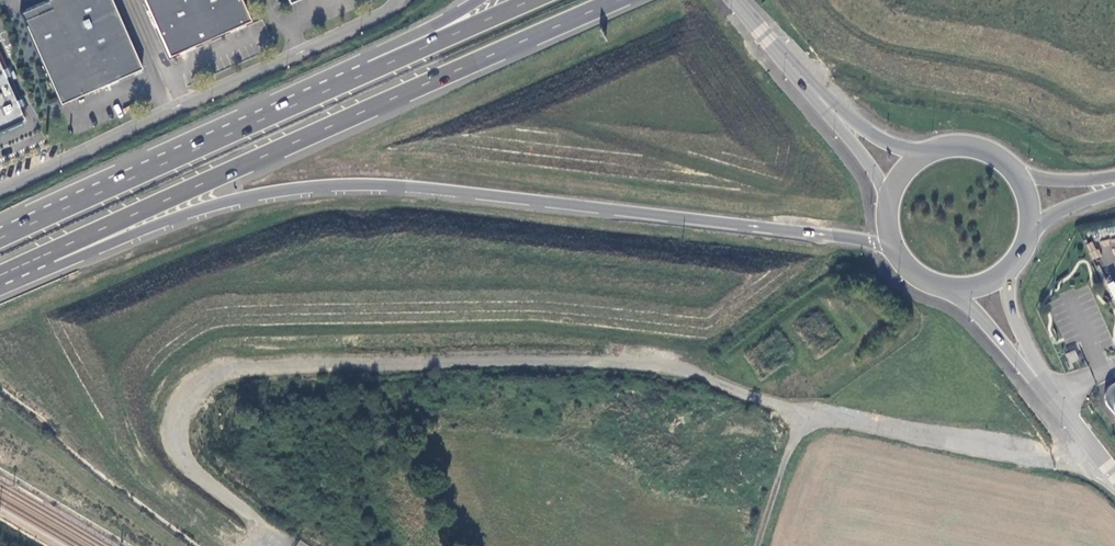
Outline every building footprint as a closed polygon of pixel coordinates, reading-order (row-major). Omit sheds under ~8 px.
[(112,0),(46,0),(20,11),(59,102),(141,66),(112,0)] [(250,19),(241,0),(144,0),(166,54),(250,19)] [(25,120),(0,63),(0,130),(25,120)] [(1075,350),(1065,353),(1069,363),(1079,360),(1075,350)] [(1114,384),(1111,386),(1108,390),(1106,394),(1106,400),(1108,405),(1111,409),(1114,414),(1114,384)]
